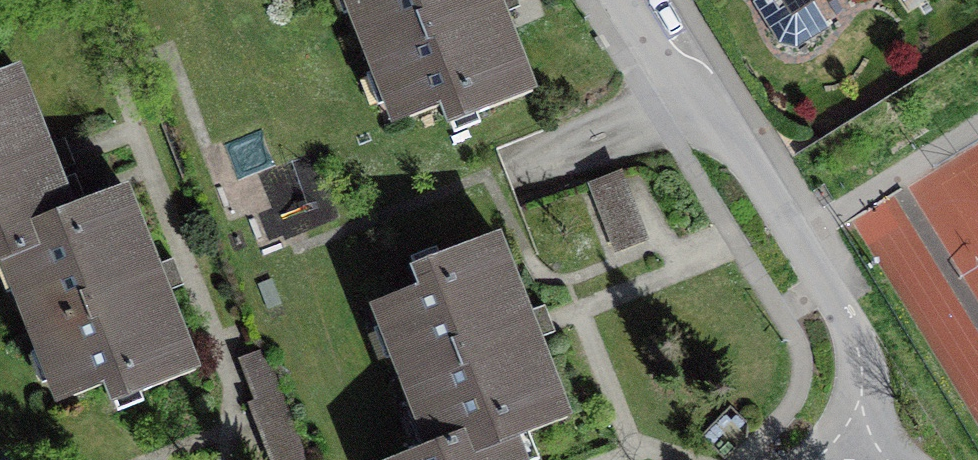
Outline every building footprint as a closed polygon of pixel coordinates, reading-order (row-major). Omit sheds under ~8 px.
[(374,23),(359,29),(377,73),(391,68),(410,118),(467,95),(475,114),(533,91),(497,0),(364,0),(374,23)] [(753,2),(779,43),(797,47),(829,27),(813,1),(815,0),(756,0),(753,2)] [(19,255),(14,243),(76,219),(71,208),(16,68),(0,74),(0,262),(19,255)] [(596,187),(618,244),(642,235),(620,178),(596,187)] [(125,187),(71,208),(76,219),(14,243),(19,255),(37,301),(23,307),(41,351),(54,346),(74,396),(132,373),(139,392),(197,369),(125,187)] [(426,393),(444,440),(448,451),(510,427),(514,438),(568,418),(496,235),(440,257),(447,276),(389,299),(408,348),(395,353),(412,398),(426,393)] [(244,360),(261,403),(252,406),(273,459),(300,459),(259,354),(244,360)] [(514,438),(510,427),(448,451),(444,440),(393,459),(523,459),(514,438)]
